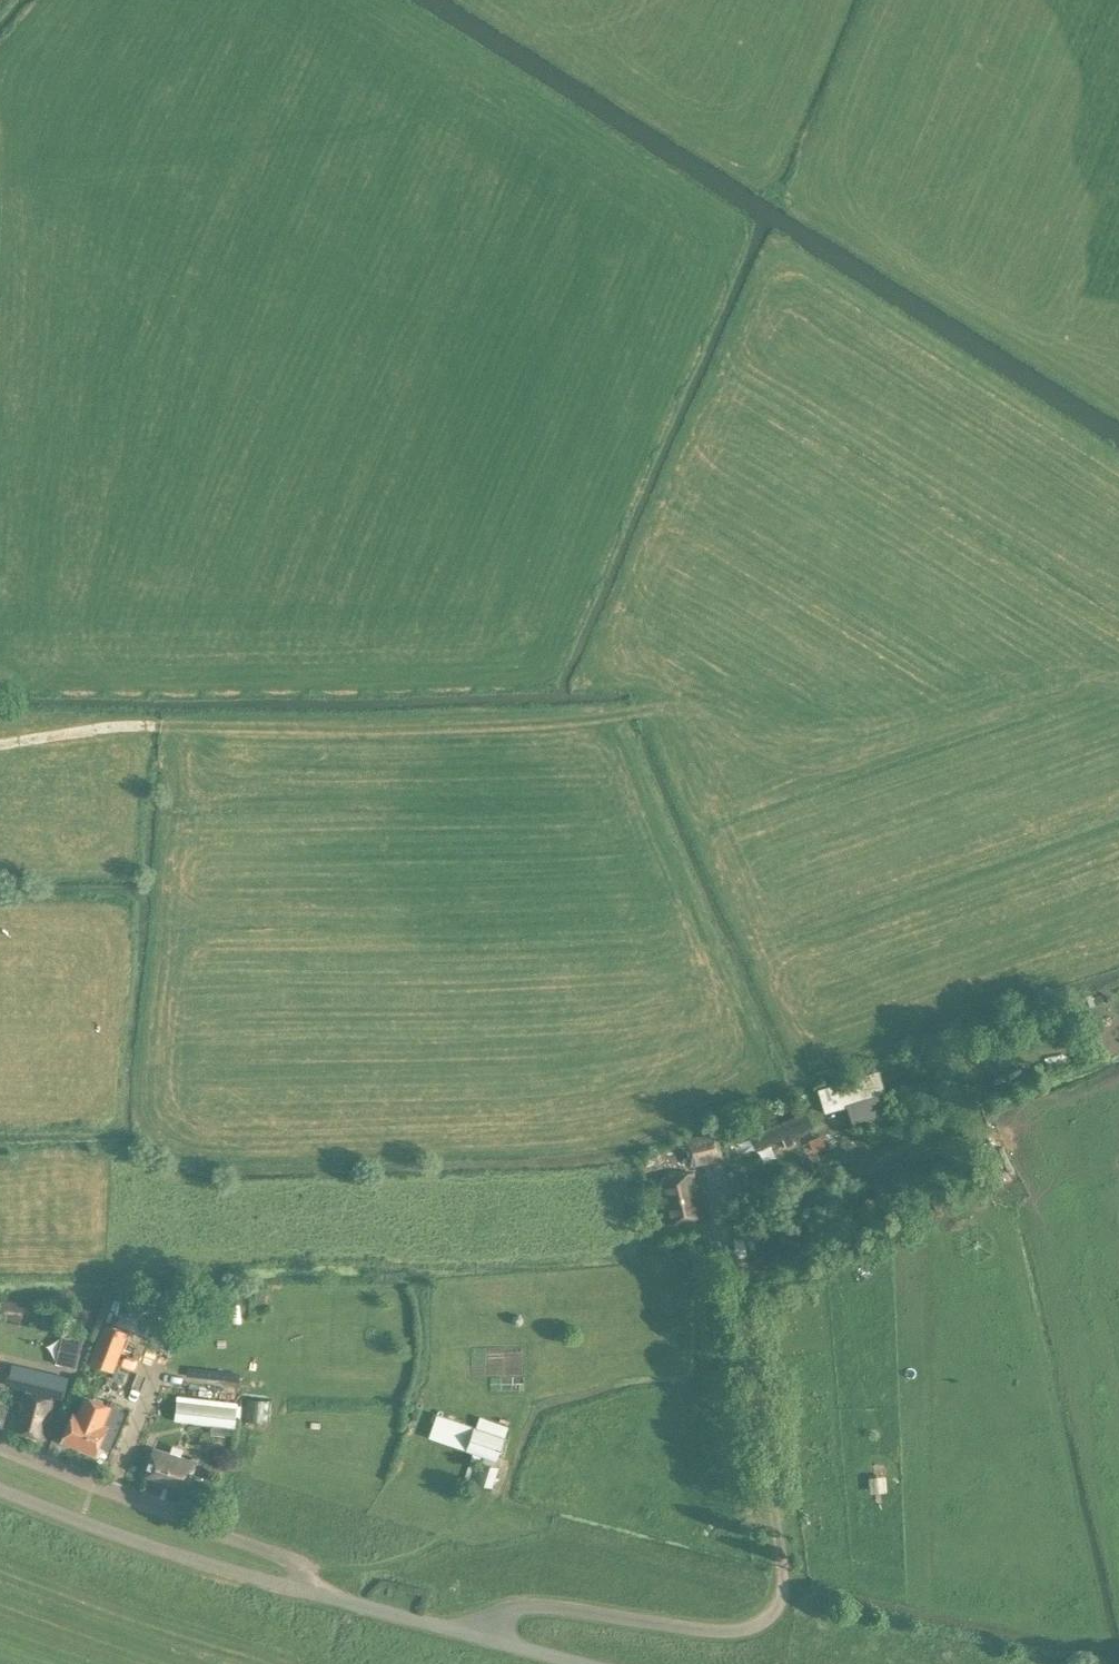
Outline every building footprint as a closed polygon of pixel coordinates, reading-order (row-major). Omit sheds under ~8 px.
[(891,1110),(887,1096),(879,1069),(818,1091),(826,1114),(847,1107),(856,1132),(893,1120),(891,1110)] [(689,1158),(691,1167),(723,1159),(717,1134),(685,1141),(687,1150),(670,1153),(676,1178),(659,1182),(668,1225),(705,1217),(695,1173),(685,1176),(682,1160),(689,1158)] [(761,1198),(759,1191),(750,1193),(751,1200),(761,1198)] [(92,1363),(114,1371),(128,1334),(106,1326),(92,1363)] [(51,1353),(72,1361),(83,1335),(61,1327),(51,1353)] [(44,1440),(54,1402),(54,1401),(53,1400),(54,1396),(64,1399),(69,1378),(13,1365),(8,1385),(28,1390),(27,1394),(23,1393),(14,1432),(44,1440)] [(86,1396),(79,1415),(74,1413),(63,1441),(96,1455),(101,1443),(115,1448),(122,1433),(107,1427),(103,1425),(111,1406),(86,1396)] [(235,1435),(235,1428),(237,1409),(178,1402),(176,1421),(214,1425),(213,1433),(235,1435)] [(505,1439),(475,1429),(438,1416),(431,1438),(497,1461),(505,1439)] [(145,1476),(188,1490),(197,1464),(154,1450),(145,1476)] [(483,1463),(476,1485),(493,1489),(499,1468),(483,1463)]
